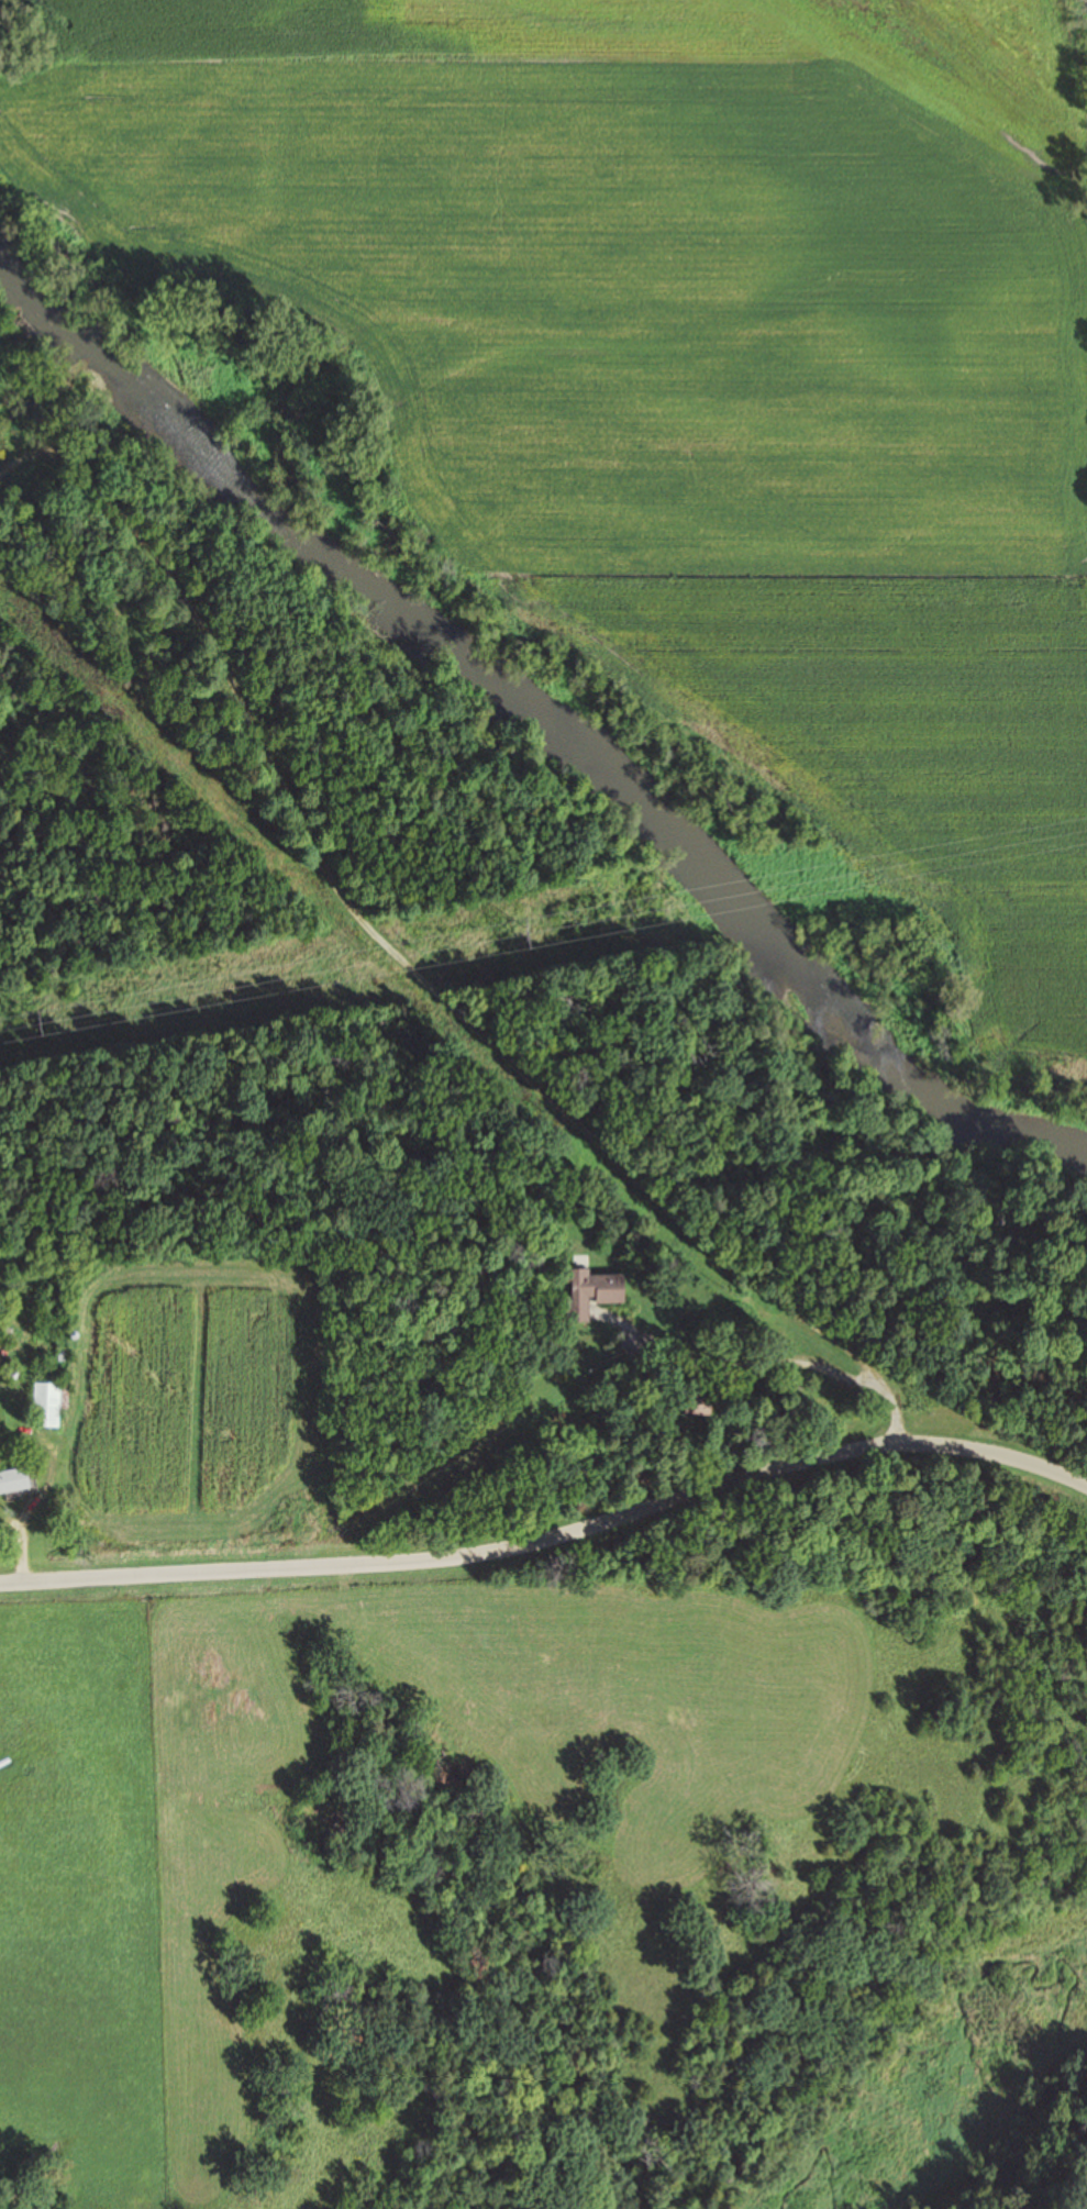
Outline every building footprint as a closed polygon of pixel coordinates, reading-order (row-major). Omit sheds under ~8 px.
[(565,1322),(587,1322),(587,1302),(621,1302),(621,1273),(587,1274),(587,1268),(564,1268),(565,1322)] [(58,1428),(58,1383),(31,1383),(31,1428),(58,1428)] [(679,1415),(709,1415),(709,1394),(679,1394),(679,1415)] [(31,1469),(0,1470),(0,1493),(32,1492),(31,1469)]
